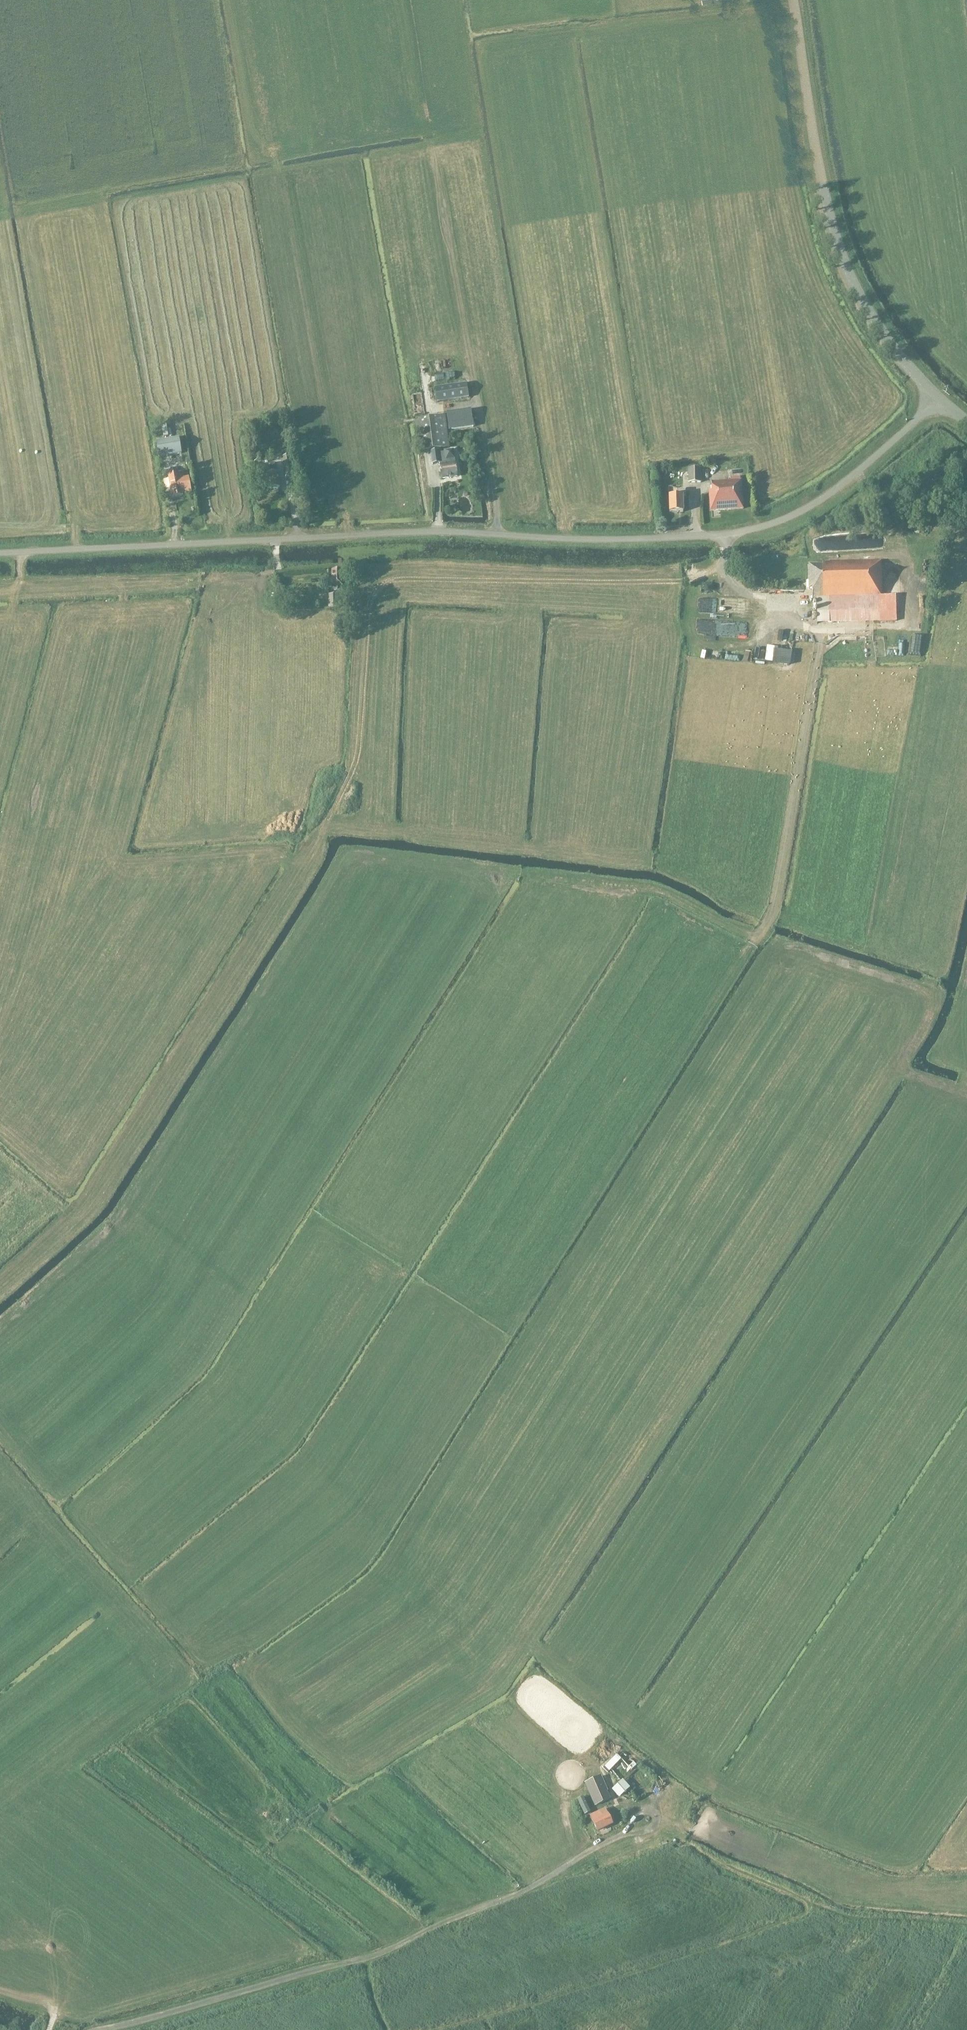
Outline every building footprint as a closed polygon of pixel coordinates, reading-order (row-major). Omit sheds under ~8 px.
[(468,398),(466,384),(434,388),(436,403),(468,398)] [(465,426),(463,414),(447,416),(448,428),(465,426)] [(449,447),(444,416),(419,419),(423,451),(449,447)] [(260,445),(258,431),(248,433),(250,447),(260,445)] [(159,457),(181,453),(179,438),(157,442),(159,457)] [(439,454),(438,451),(430,452),(432,465),(439,464),(440,468),(439,468),(441,479),(457,477),(453,450),(443,452),(443,453),(439,454)] [(294,476),(291,456),(281,458),(284,478),(294,476)] [(700,483),(700,469),(687,469),(687,484),(700,483)] [(184,479),(183,473),(168,476),(172,497),(182,495),(182,493),(191,492),(188,478),(184,479)] [(743,509),(741,480),(711,482),(712,491),(708,491),(710,511),(743,509)] [(685,497),(685,490),(676,490),(676,496),(669,497),(669,512),(683,512),(683,497),(685,497)] [(899,533),(923,533),(923,524),(912,524),(899,523),(899,533)] [(823,562),(823,564),(808,565),(809,589),(812,589),(812,598),(816,598),(817,623),(879,622),(879,597),(881,597),(880,561),(823,562)] [(342,586),(342,571),(332,571),(332,582),(327,582),(327,585),(332,587),(332,590),(337,590),(337,586),(342,586)] [(338,607),(337,595),(327,595),(328,608),(338,607)] [(911,596),(908,596),(910,609),(904,610),(900,631),(901,635),(899,647),(900,654),(913,652),(917,629),(917,630),(920,610),(921,612),(922,603),(921,597),(911,596)] [(753,611),(753,599),(694,597),(693,609),(747,610),(747,611),(753,611)] [(713,620),(713,634),(755,635),(755,621),(713,620)] [(785,643),(784,629),(776,629),(777,643),(785,643)] [(776,663),(788,664),(790,652),(778,650),(776,663)] [(595,1806),(609,1799),(599,1777),(585,1784),(595,1806)] [(618,1798),(630,1788),(623,1780),(611,1790),(618,1798)] [(583,1815),(590,1812),(583,1798),(576,1801),(583,1815)] [(612,1824),(607,1815),(602,1818),(599,1811),(590,1816),(597,1831),(612,1824)]
